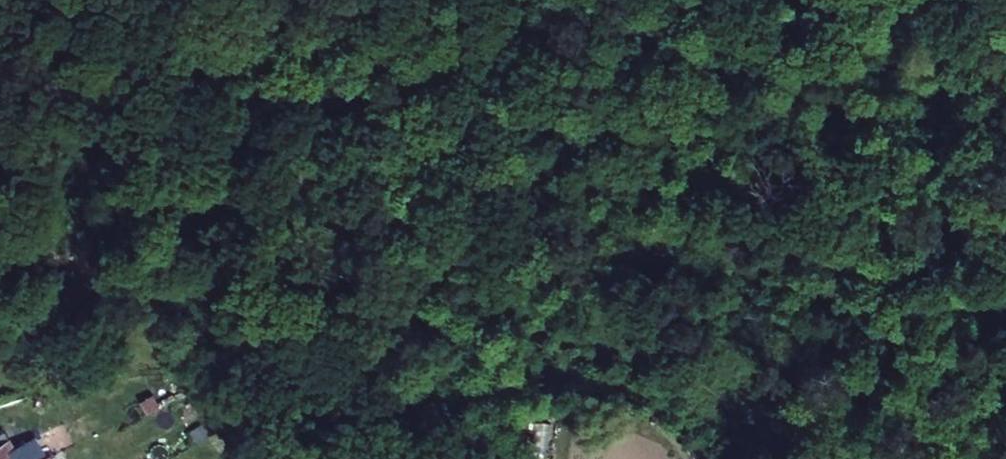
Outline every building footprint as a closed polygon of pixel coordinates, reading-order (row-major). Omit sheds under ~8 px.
[(20,457),(3,432),(0,434),(0,458),(17,458),(20,457)]
